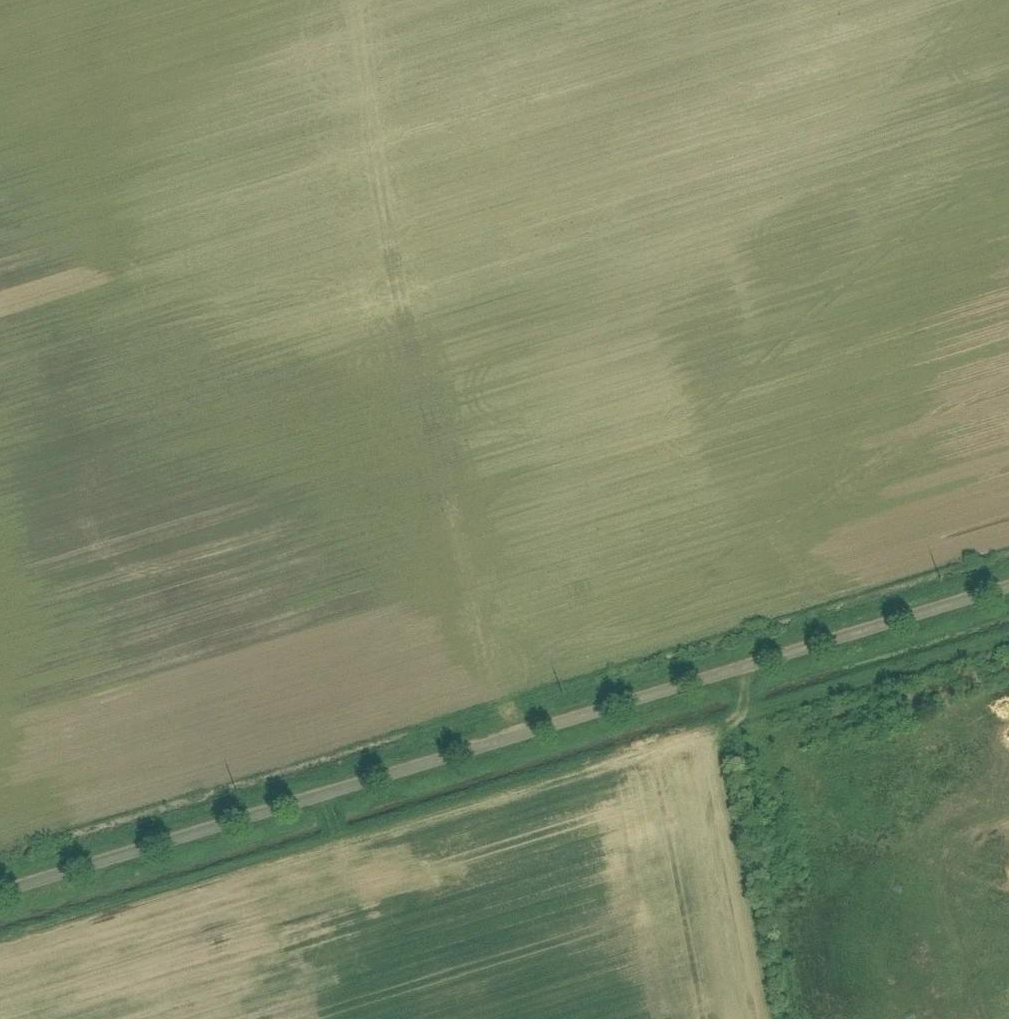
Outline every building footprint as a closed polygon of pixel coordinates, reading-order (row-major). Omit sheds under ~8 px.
[(981,937),(975,939),(977,947),(984,945),(981,937)]
